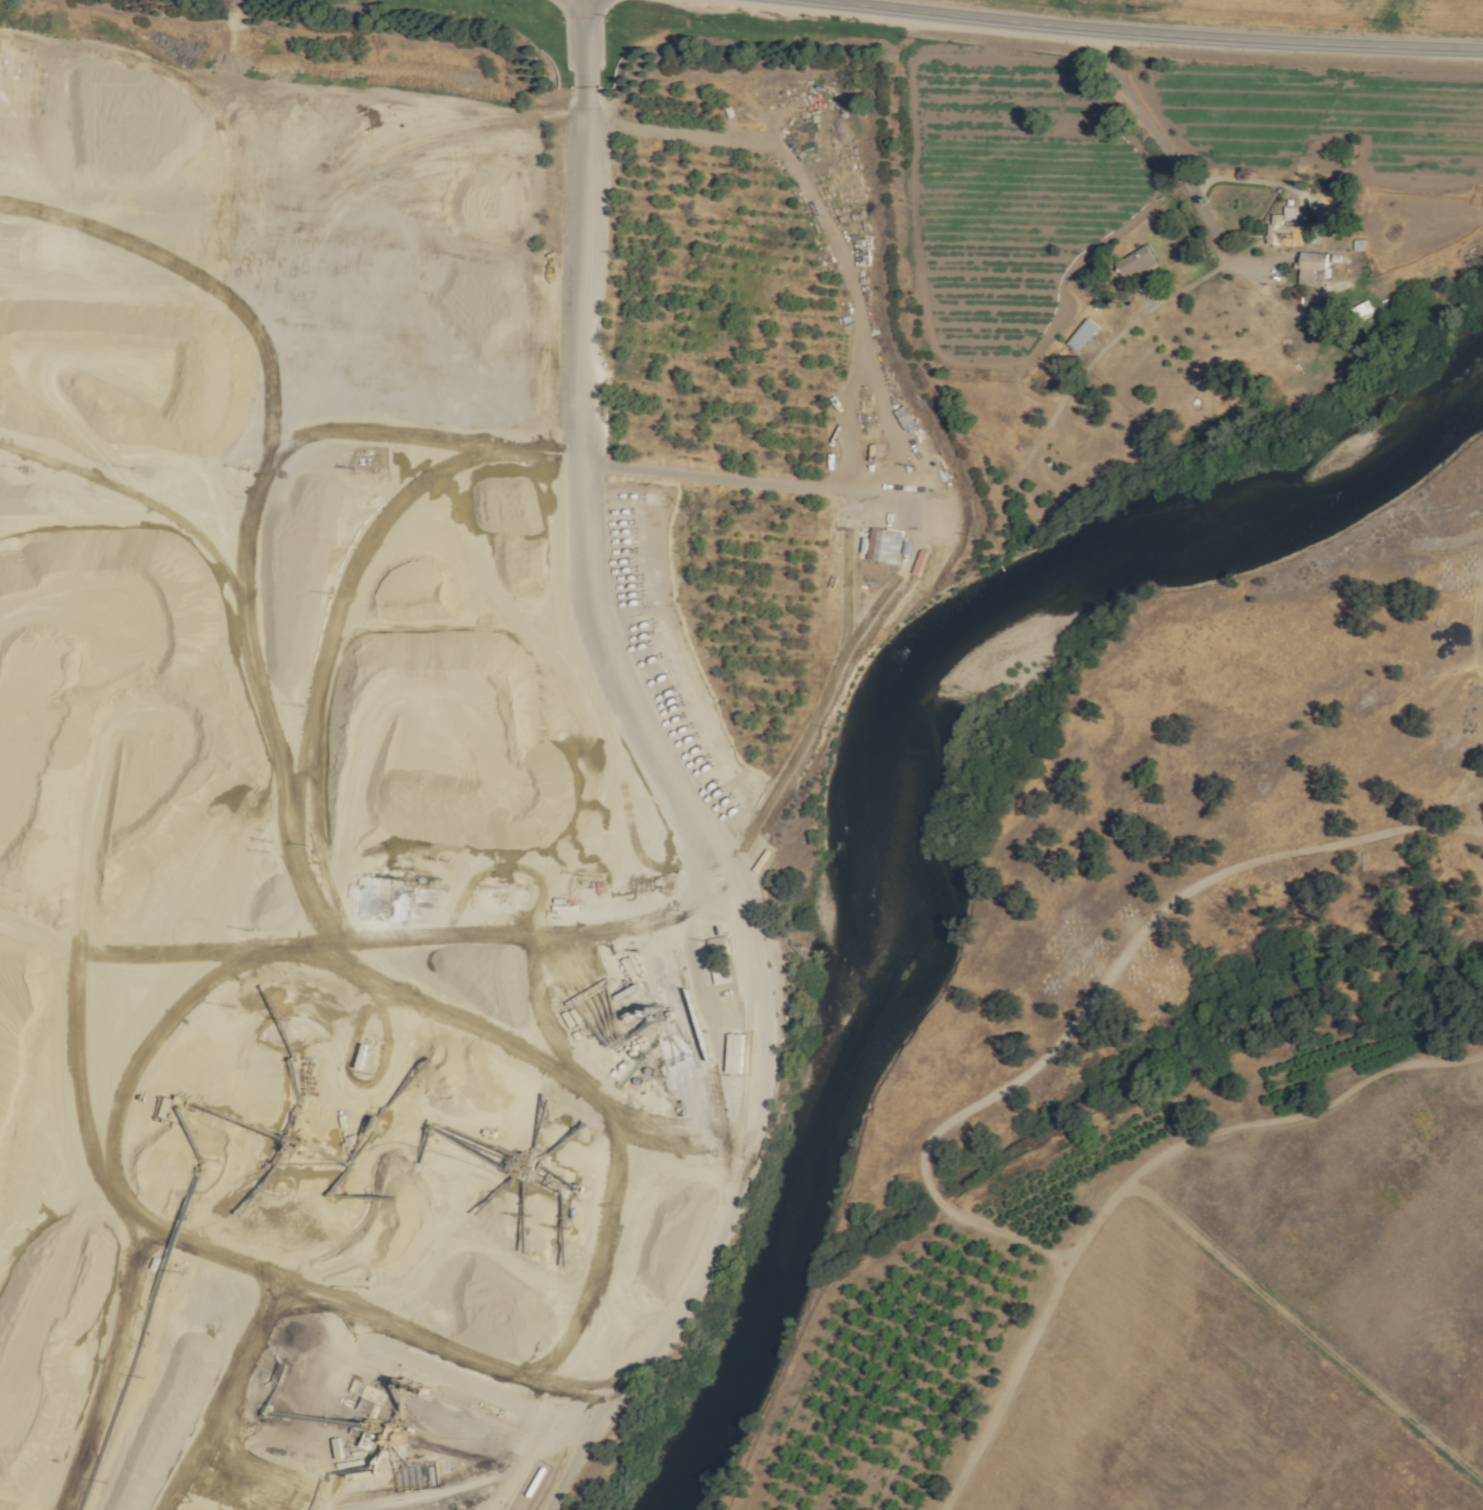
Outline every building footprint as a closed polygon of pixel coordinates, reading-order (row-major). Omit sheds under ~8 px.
[(1294,224),(1295,208),(1282,207),(1281,215),(1271,214),(1269,245),(1300,247),(1301,225),(1294,224)] [(1124,283),(1154,261),(1143,246),(1113,267),(1124,283)] [(1324,268),(1324,253),(1296,253),(1297,285),(1319,285),(1319,278),(1328,278),(1328,268),(1324,268)] [(1063,344),(1075,354),(1096,328),(1085,318),(1063,344)] [(870,561),(896,564),(899,532),(873,529),(870,561)]
